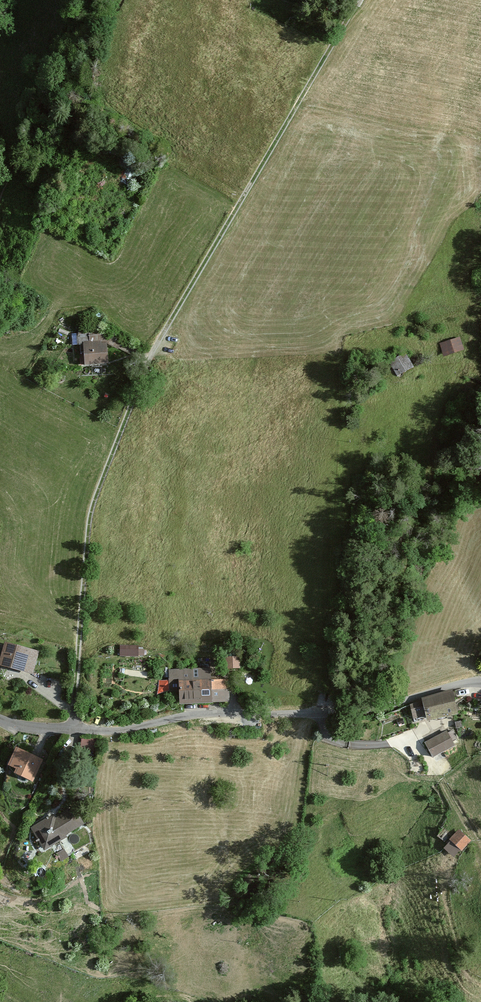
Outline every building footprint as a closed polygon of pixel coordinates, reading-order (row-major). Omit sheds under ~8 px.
[(121,223),(115,213),(108,218),(113,227),(121,223)] [(461,340),(438,345),(442,360),(464,355),(461,340)] [(104,347),(89,347),(90,353),(84,354),(85,370),(105,370),(104,347)] [(404,357),(389,366),(397,380),(412,370),(404,357)] [(4,642),(0,657),(0,663),(32,672),(38,652),(4,642)] [(225,668),(240,668),(239,656),(224,656),(225,668)] [(209,670),(170,671),(171,690),(182,690),(182,702),(228,701),(227,680),(210,681),(209,670)] [(452,695),(411,707),(414,717),(426,714),(428,721),(457,713),(452,695)] [(445,732),(425,742),(432,755),(452,745),(450,740),(455,737),(452,731),(446,734),(445,732)] [(81,736),(80,750),(96,750),(99,737),(81,736)] [(42,760),(16,748),(9,763),(18,767),(16,772),(33,780),(42,760)] [(54,818),(33,829),(44,849),(66,837),(65,835),(83,825),(75,810),(56,821),(54,818)] [(470,841),(458,830),(449,839),(451,841),(444,849),(452,856),(459,848),(461,850),(470,841)] [(56,851),(62,858),(75,849),(68,837),(60,840),(64,846),(56,851)] [(86,846),(74,852),(78,861),(91,854),(86,846)]
